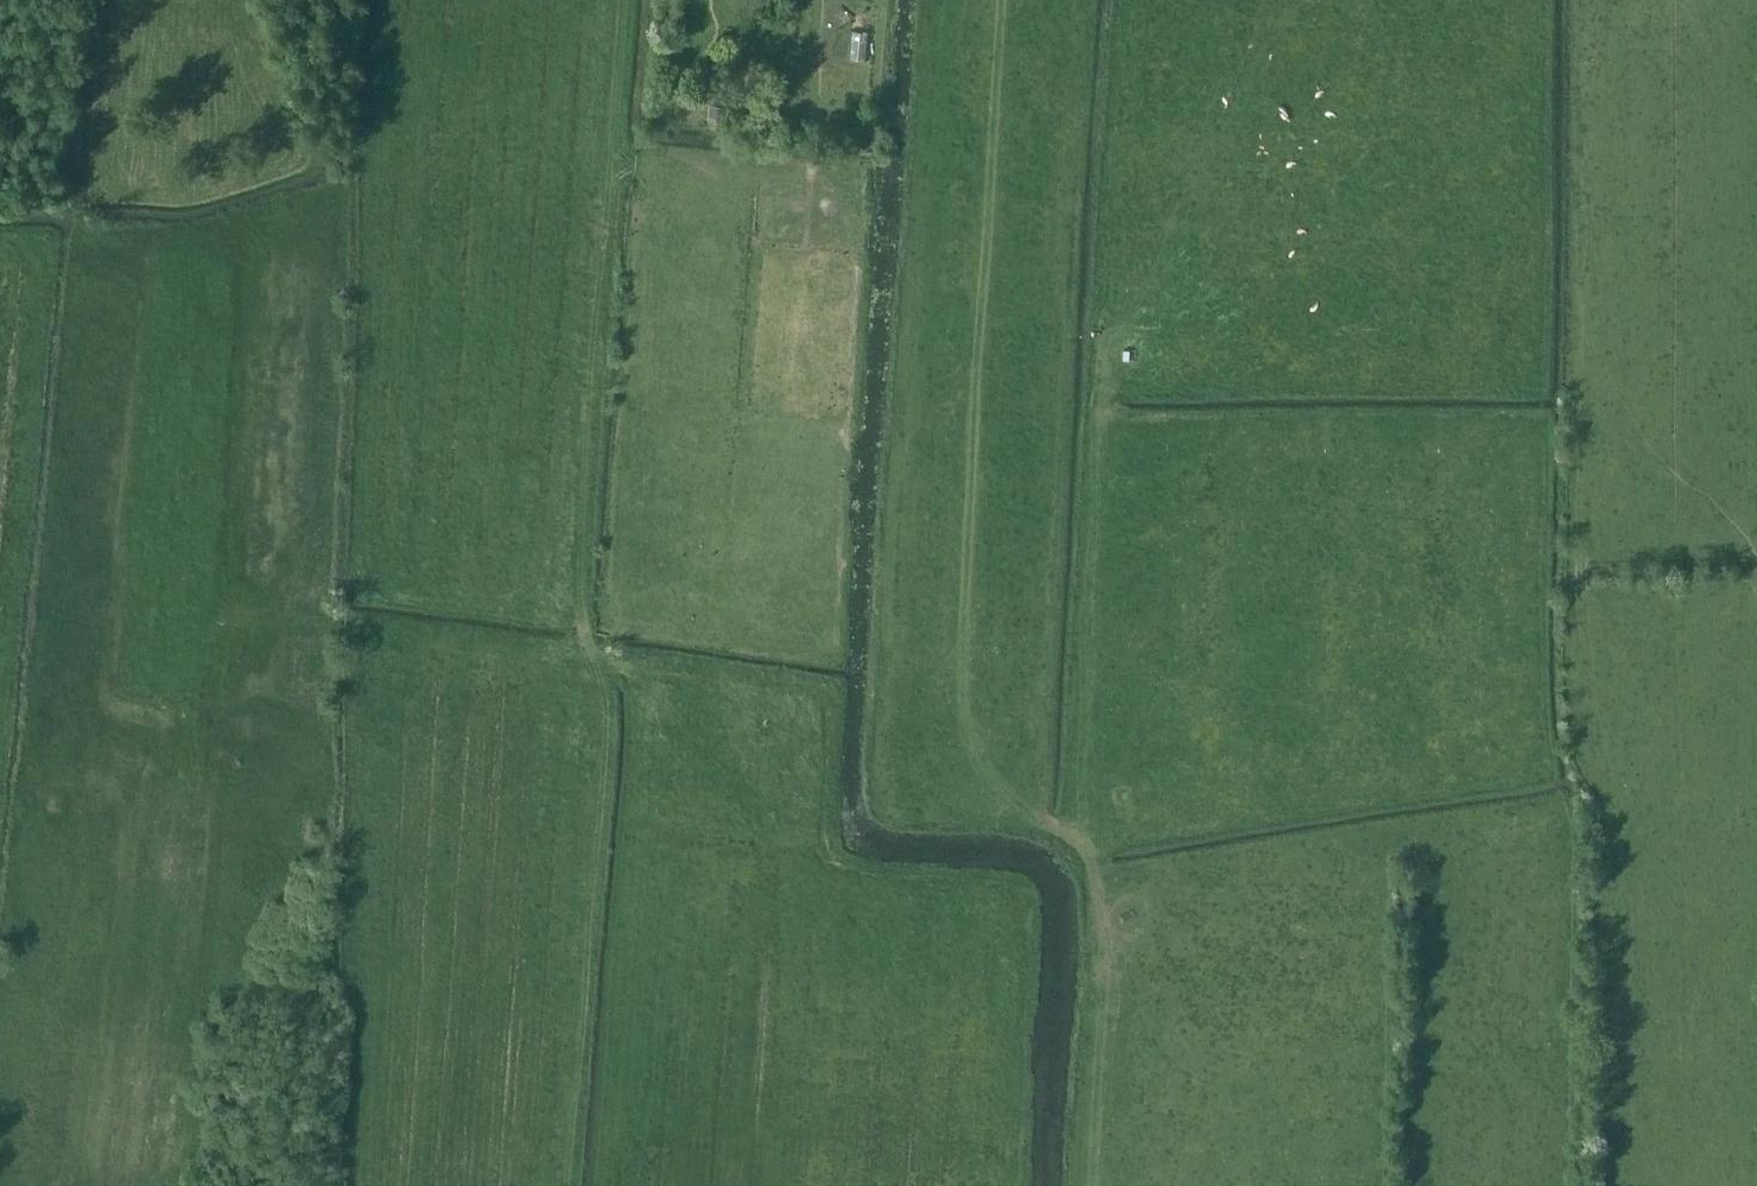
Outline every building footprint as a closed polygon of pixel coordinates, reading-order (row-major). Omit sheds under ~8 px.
[(870,54),(871,27),(855,27),(854,54),(870,54)] [(710,102),(708,117),(724,118),(728,119),(729,106),(729,103),(710,102)]
